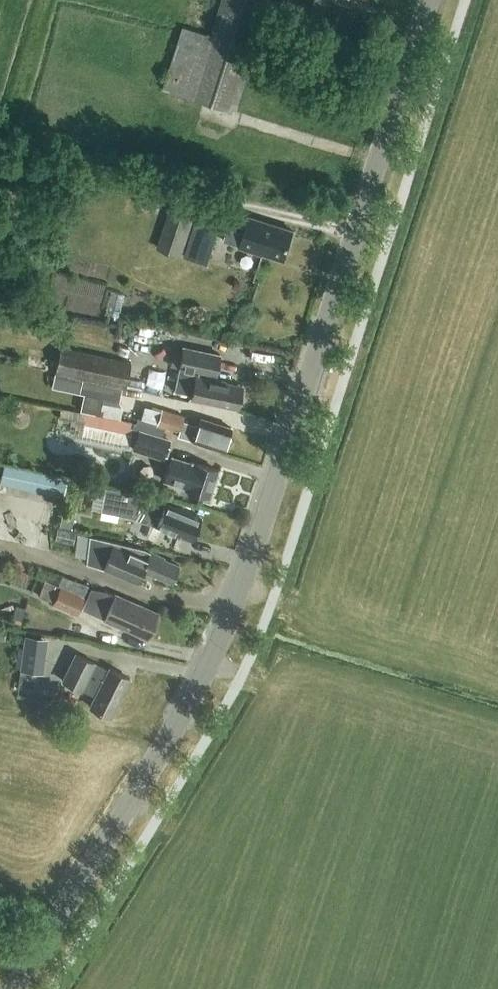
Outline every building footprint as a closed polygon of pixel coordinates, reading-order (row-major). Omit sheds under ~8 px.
[(164,87),(237,110),(270,0),(219,0),(210,31),(183,23),(164,87)] [(311,10),(324,14),(328,0),(314,0),(311,10)] [(182,253),(184,247),(194,216),(179,211),(171,209),(158,246),(182,253)] [(284,257),(293,229),(250,215),(245,231),(227,225),(223,238),(264,252),(264,251),(284,257)] [(207,262),(219,225),(196,217),(184,254),(207,262)] [(236,408),(241,383),(224,379),(224,378),(216,376),(221,353),(183,345),(173,389),(191,393),(190,398),(236,408)] [(124,385),(129,361),(60,347),(55,371),(93,379),(121,384),(124,385)] [(118,400),(121,384),(93,379),(55,371),(52,386),(83,393),(80,410),(97,414),(101,396),(118,400)] [(160,408),(156,422),(180,430),(178,434),(192,439),(223,449),(230,426),(200,416),(197,427),(182,422),(184,415),(160,408)] [(134,421),(86,412),(81,434),(129,444),(134,421)] [(164,458),(170,437),(139,427),(132,448),(164,458)] [(208,494),(216,468),(171,454),(164,480),(208,494)] [(5,480),(69,494),(73,473),(10,459),(5,480)] [(135,508),(138,492),(105,486),(102,502),(135,508)] [(190,538),(200,515),(144,493),(135,515),(153,522),(156,523),(155,524),(175,532),(190,538)] [(73,511),(61,508),(57,525),(69,528),(73,511)] [(153,522),(146,537),(169,547),(175,532),(155,524),(156,523),(153,522)] [(171,581),(178,564),(162,557),(163,556),(138,545),(136,544),(90,534),(87,561),(135,582),(141,570),(149,573),(150,571),(171,581)] [(88,584),(63,575),(59,584),(45,578),(39,594),(54,600),(53,604),(77,613),(88,584)] [(103,617),(103,619),(147,639),(159,611),(114,592),(113,594),(105,590),(90,587),(81,607),(103,617)] [(19,627),(24,606),(15,604),(9,625),(19,627)] [(43,673),(47,637),(26,635),(24,647),(17,646),(15,667),(20,667),(20,670),(43,673)] [(109,669),(75,651),(62,677),(95,694),(89,705),(109,715),(129,677),(110,667),(109,669)]
